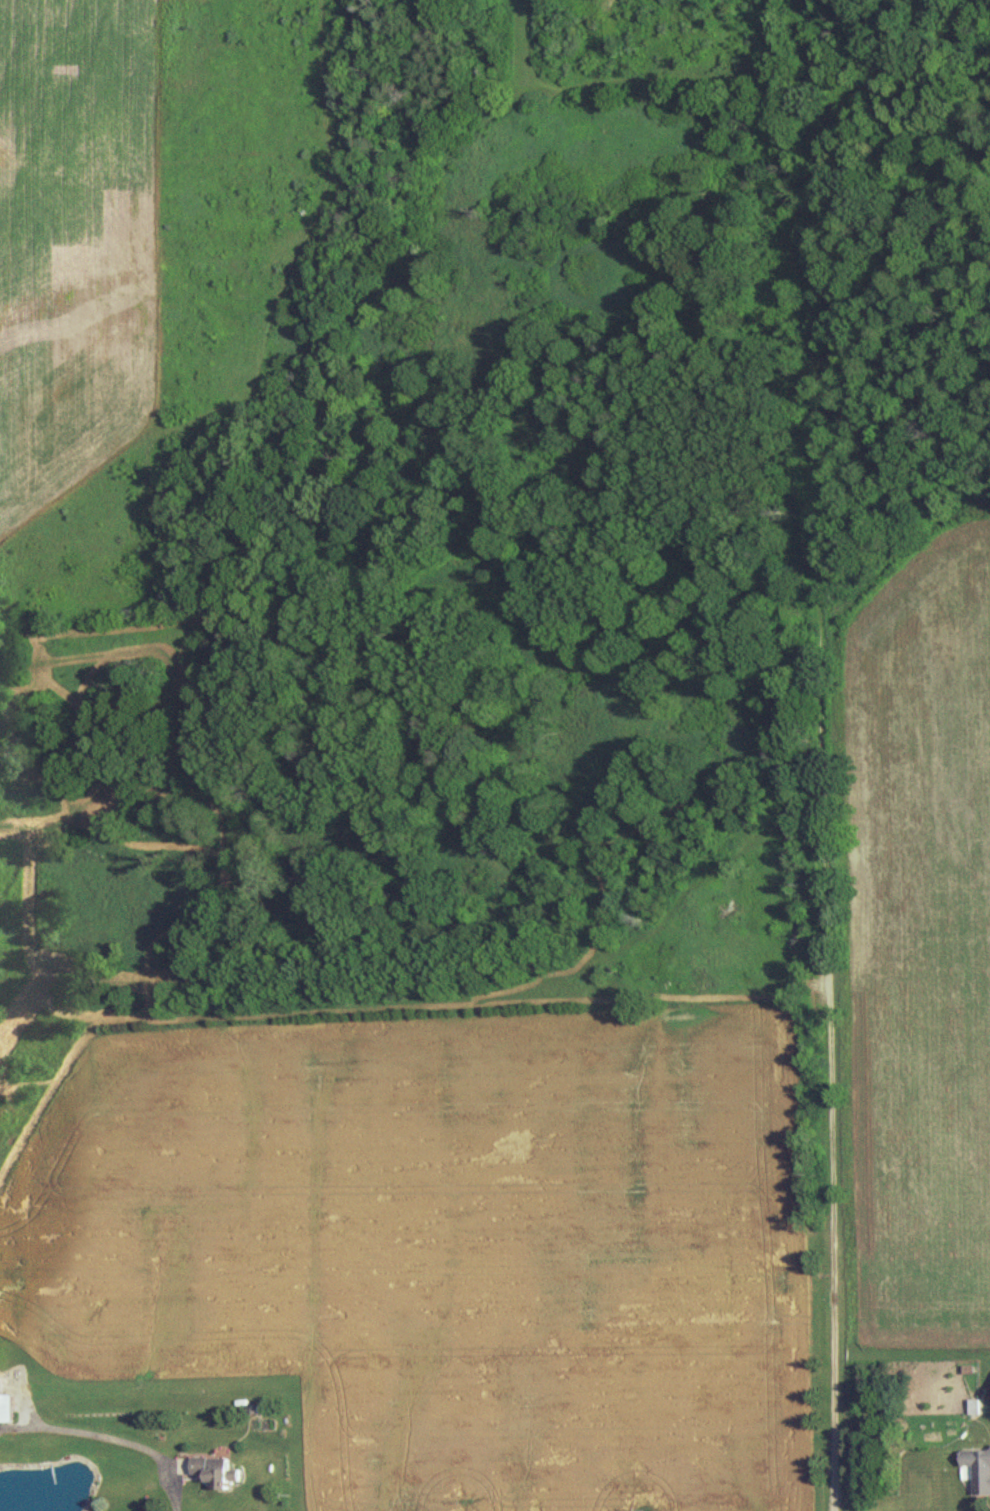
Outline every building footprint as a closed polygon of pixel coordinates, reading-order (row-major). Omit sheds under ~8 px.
[(10,1394),(9,1377),(0,1377),(0,1421),(21,1420),(20,1394),(10,1394)] [(983,1413),(983,1398),(973,1398),(973,1413),(983,1413)] [(989,1491),(989,1449),(965,1449),(966,1478),(979,1477),(979,1491),(989,1491)] [(197,1473),(211,1473),(211,1481),(223,1481),(223,1487),(234,1487),(234,1456),(197,1457),(197,1473)]
